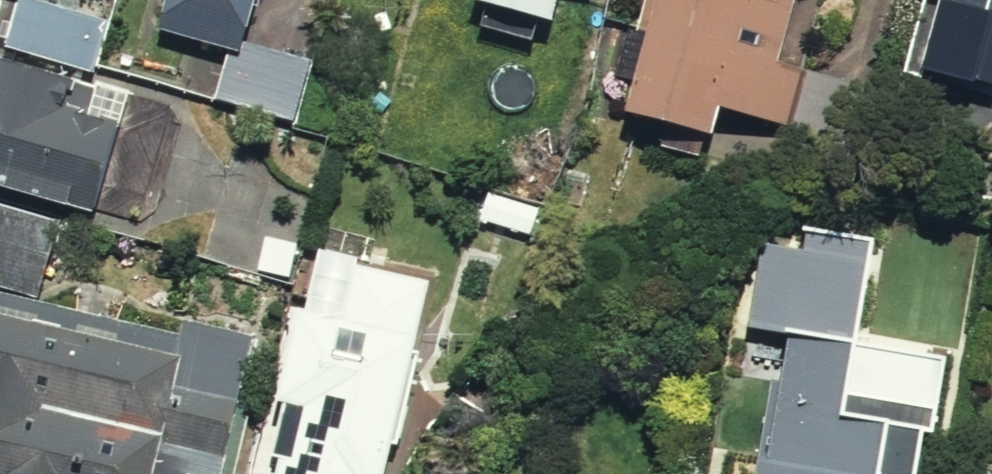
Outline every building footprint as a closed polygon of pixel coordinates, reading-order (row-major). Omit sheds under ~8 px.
[(72,0),(28,0),(14,59),(104,81),(121,12),(72,0)] [(167,30),(280,61),(297,0),(175,0),(167,30)] [(484,19),(563,38),(572,0),(488,0),(484,19)] [(637,127),(722,147),(728,122),(792,138),(808,70),(774,62),(789,0),(667,0),(637,127)] [(919,96),(991,107),(991,0),(933,0),(919,96)] [(123,224),(143,144),(89,130),(99,90),(0,66),(0,194),(123,224)] [(0,217),(0,293),(64,310),(83,239),(0,217)] [(774,230),(734,473),(935,473),(953,365),(866,351),(883,248),(774,230)] [(445,289),(335,263),(285,473),(401,473),(445,289)] [(0,307),(0,473),(237,473),(261,363),(0,307)]
